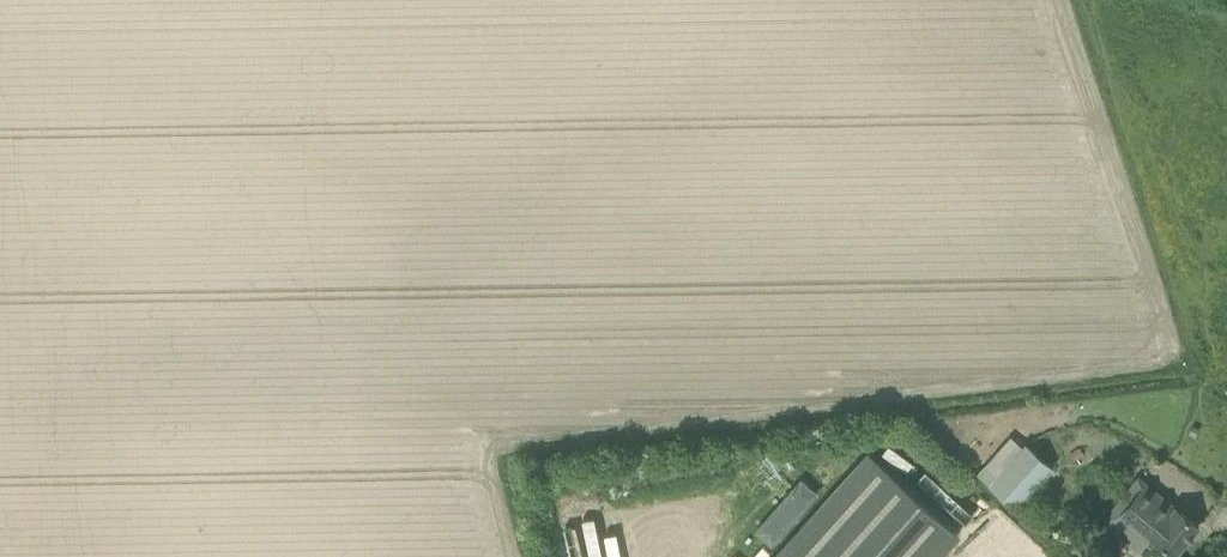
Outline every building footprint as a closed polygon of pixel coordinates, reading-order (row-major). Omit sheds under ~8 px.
[(1025,442),(1022,446),(1010,435),(977,473),(1017,508),(1053,466),(1025,442)] [(871,452),(777,556),(938,556),(960,532),(871,452)] [(1175,556),(1199,526),(1175,507),(1168,515),(1138,491),(1120,513),(1151,537),(1175,556)]
